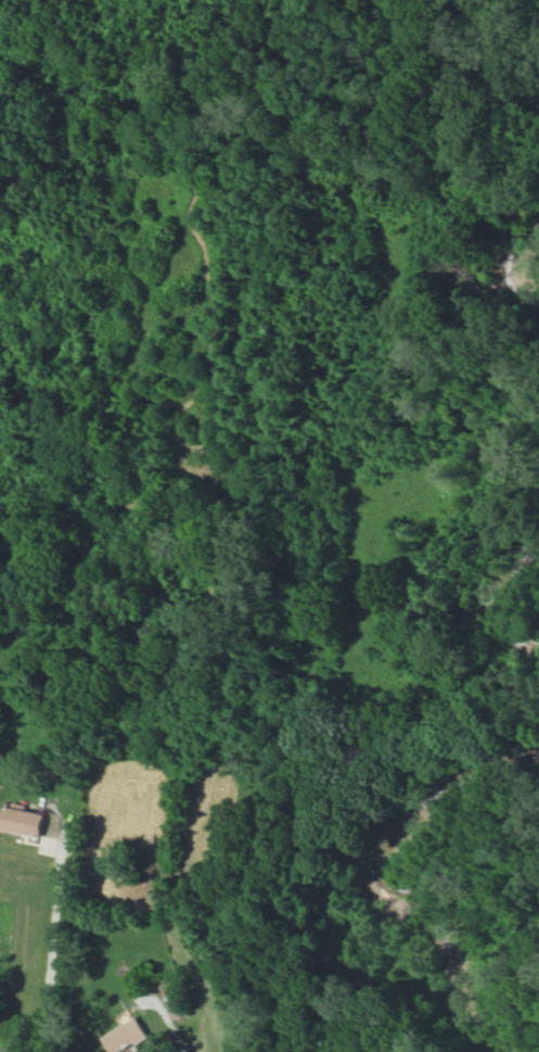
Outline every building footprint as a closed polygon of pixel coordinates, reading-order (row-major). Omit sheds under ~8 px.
[(0,829),(41,837),(46,814),(5,806),(0,829)] [(112,1051),(123,1051),(149,1036),(138,1017),(104,1037),(112,1051)]
